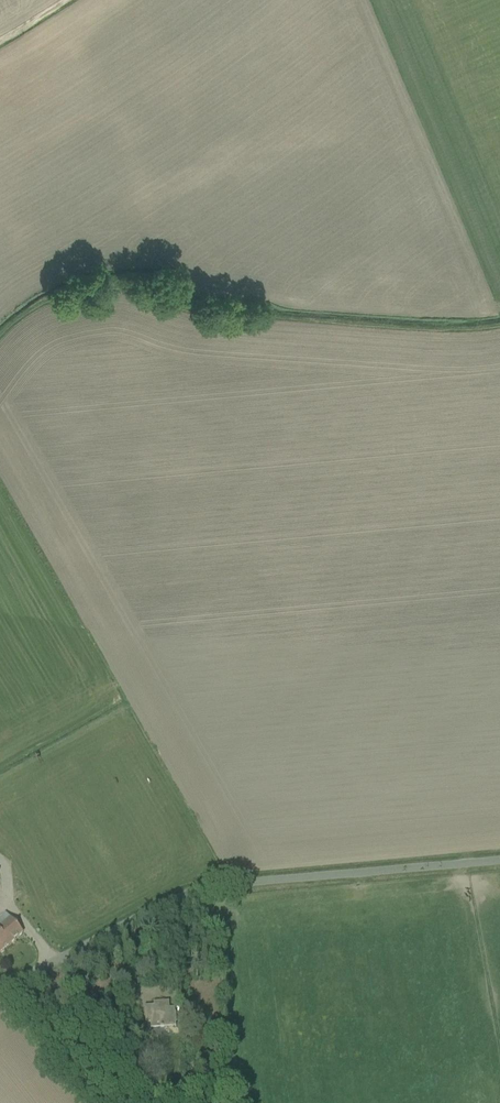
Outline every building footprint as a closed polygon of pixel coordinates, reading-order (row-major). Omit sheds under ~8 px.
[(23,934),(6,914),(0,919),(0,953),(23,934)] [(115,957),(108,961),(115,972),(122,968),(115,957)] [(144,1007),(145,1018),(145,1023),(150,1023),(151,1028),(160,1028),(176,1027),(175,1020),(175,1009),(167,1010),(166,1003),(156,1004),(156,1006),(144,1007)]
